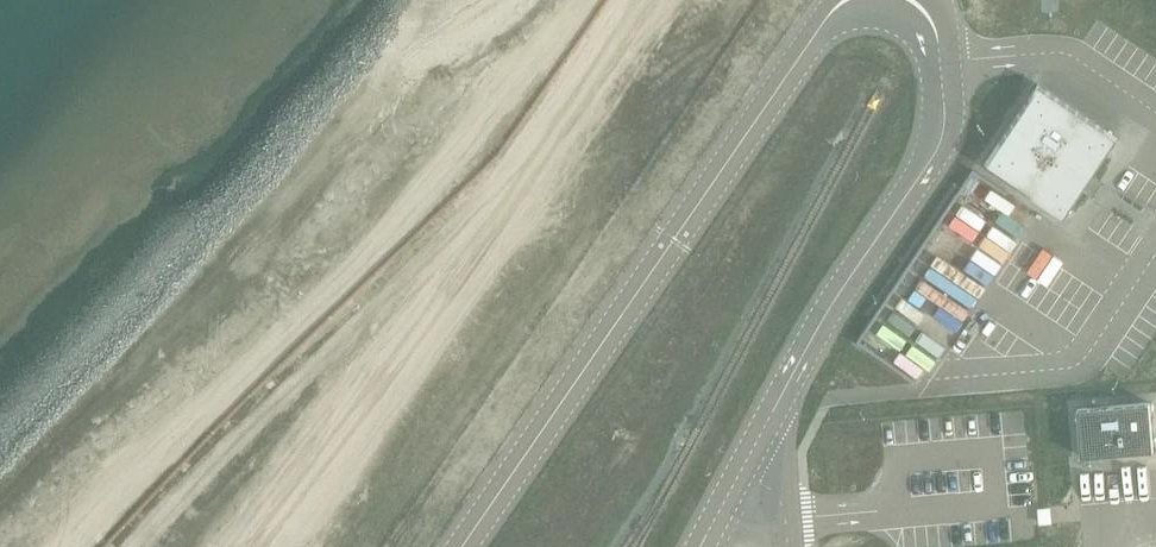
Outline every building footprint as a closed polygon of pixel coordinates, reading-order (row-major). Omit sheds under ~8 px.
[(1089,183),(1119,140),(1041,86),(987,164),(1065,218),(1089,183)] [(1152,453),(1149,406),(1078,410),(1081,458),(1152,453)]
